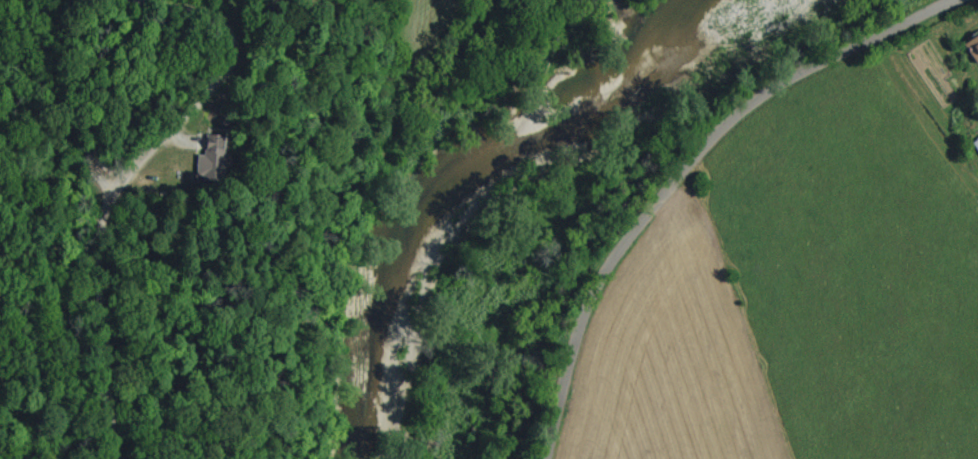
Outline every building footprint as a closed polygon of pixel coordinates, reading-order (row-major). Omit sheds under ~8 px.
[(956,44),(970,65),(977,60),(977,63),(977,30),(956,44)] [(194,180),(220,181),(223,137),(204,136),(203,156),(195,156),(194,180)] [(977,161),(977,137),(968,141),(977,161)]
